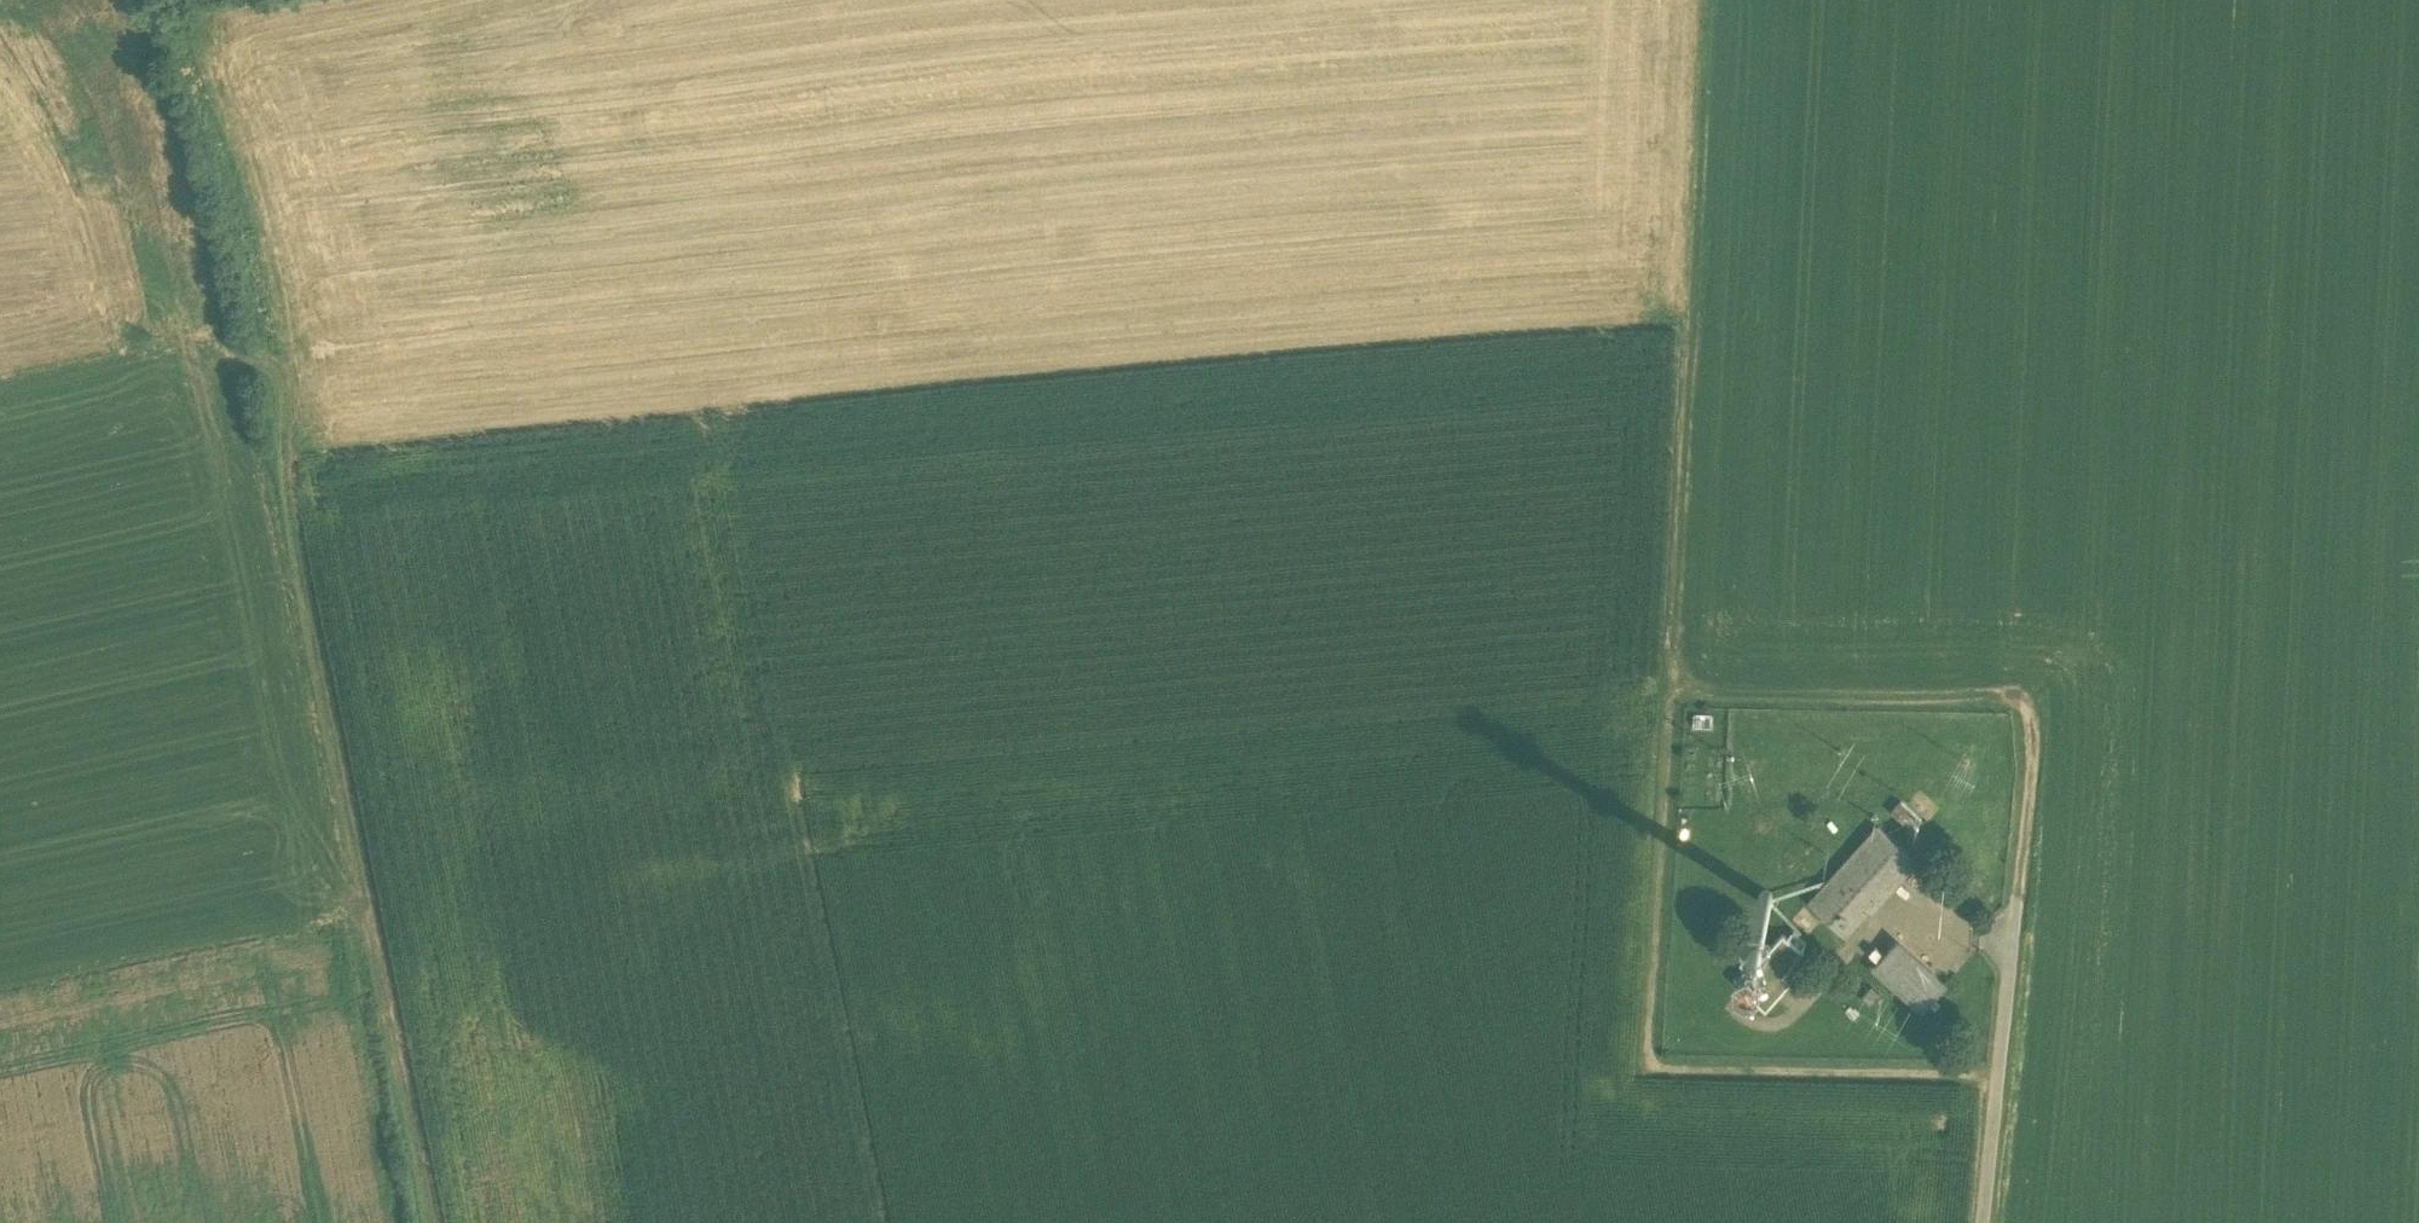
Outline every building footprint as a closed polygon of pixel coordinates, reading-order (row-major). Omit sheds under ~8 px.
[(1915,860),(1877,826),(1811,901),(1849,934),(1915,860)] [(1805,949),(1783,929),(1738,979),(1768,1006),(1792,979),(1784,973),(1805,949)] [(1945,979),(1897,941),(1875,968),(1923,1007),(1945,979)]
